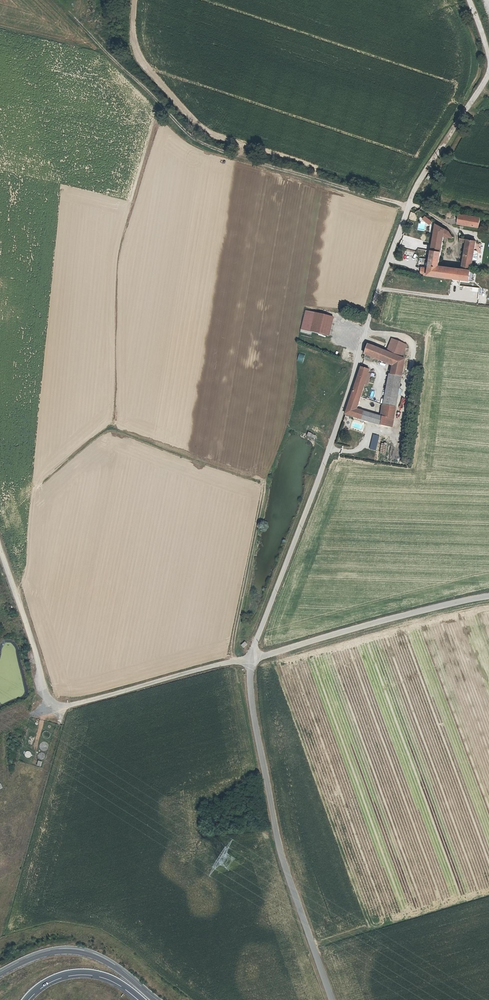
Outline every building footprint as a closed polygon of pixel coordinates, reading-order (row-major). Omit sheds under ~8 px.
[(459,213),(457,224),(479,228),(481,217),(459,213)] [(429,225),(432,221),(424,215),(421,219),(429,225)] [(450,230),(438,225),(430,264),(440,266),(445,236),(453,237),(450,230)] [(476,241),(461,238),(461,242),(467,243),(462,268),(470,270),(476,241)] [(428,275),(452,277),(453,267),(440,266),(430,264),(429,266),(428,275)] [(428,275),(429,266),(422,265),(420,274),(428,275)] [(462,268),(453,267),(452,277),(469,279),(470,270),(462,268)] [(306,311),(301,329),(329,336),(334,318),(306,311)] [(392,339),(386,351),(393,354),(398,355),(402,357),(406,345),(392,339)] [(365,355),(391,363),(393,354),(386,351),(368,344),(365,355)] [(409,359),(402,357),(398,355),(396,364),(394,374),(391,373),(389,383),(402,386),(409,359)] [(393,427),(397,408),(385,406),(382,414),(360,407),(371,370),(361,367),(346,414),(360,418),(377,422),(393,427)] [(389,383),(385,406),(397,408),(402,386),(389,383)] [(373,434),(367,459),(375,461),(381,436),(373,434)] [(28,759),(32,755),(29,750),(24,754),(28,759)]
